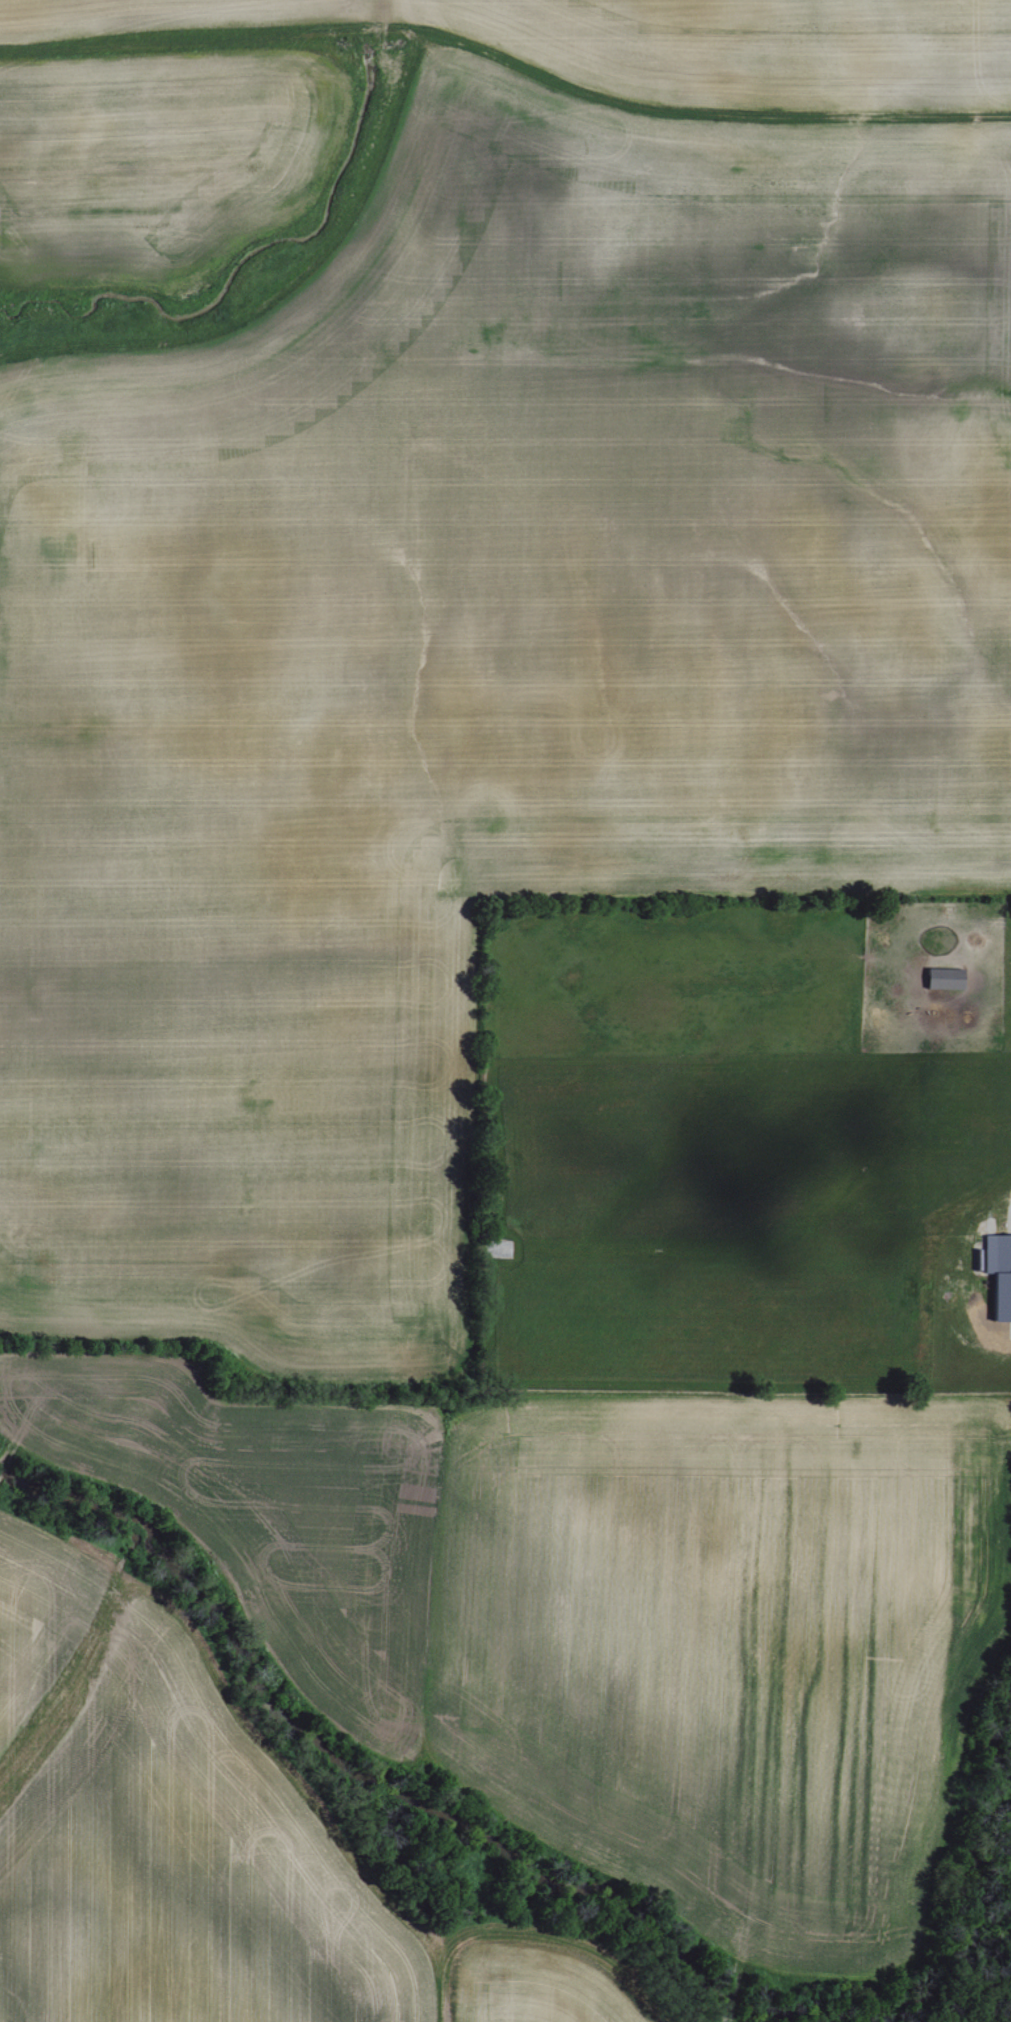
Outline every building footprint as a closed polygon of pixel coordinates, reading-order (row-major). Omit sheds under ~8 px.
[(965,989),(966,969),(930,968),(929,988),(965,989)] [(986,1274),(996,1274),(996,1322),(1010,1322),(1010,1235),(986,1235),(986,1274)]
